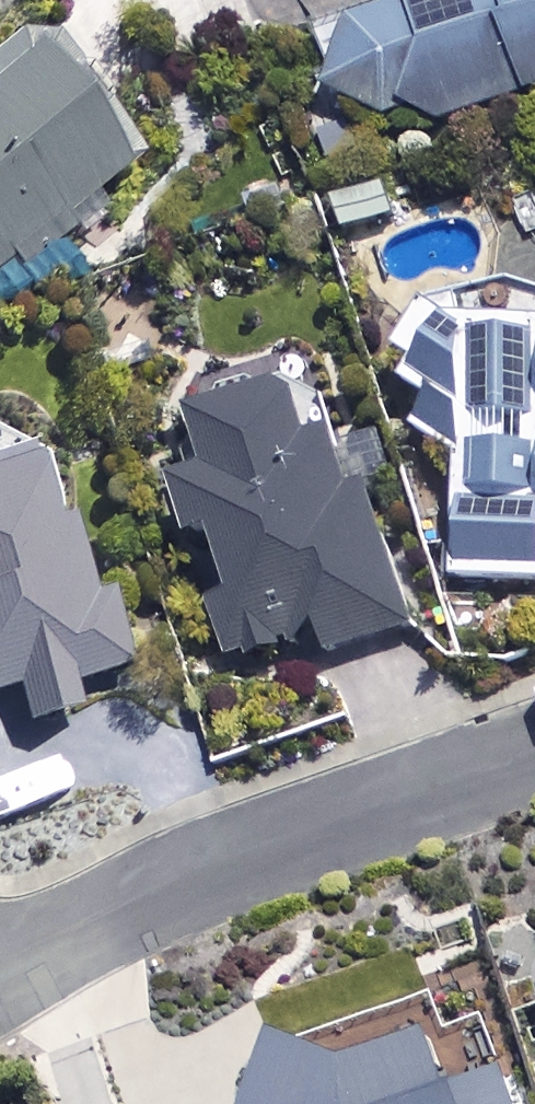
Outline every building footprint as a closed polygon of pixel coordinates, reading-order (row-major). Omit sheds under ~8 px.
[(360,156),(534,93),(534,0),(411,0),(412,2),(317,37),(360,156)] [(23,30),(0,49),(0,271),(131,166),(23,30)] [(470,317),(424,291),(390,351),(410,362),(394,390),(414,401),(399,426),(455,458),(452,578),(534,579),(534,318),(470,317)] [(300,421),(288,383),(189,415),(204,463),(167,475),(189,540),(211,533),(232,597),(209,605),(228,663),(319,633),(326,653),(410,626),(339,408),(300,421)] [(15,689),(26,724),(78,708),(70,683),(125,667),(81,519),(52,528),(32,461),(0,470),(0,693),(15,689)] [(307,1046),(271,1028),(242,1103),(516,1103),(500,1059),(441,1081),(420,1025),(314,1064),(307,1046)]
